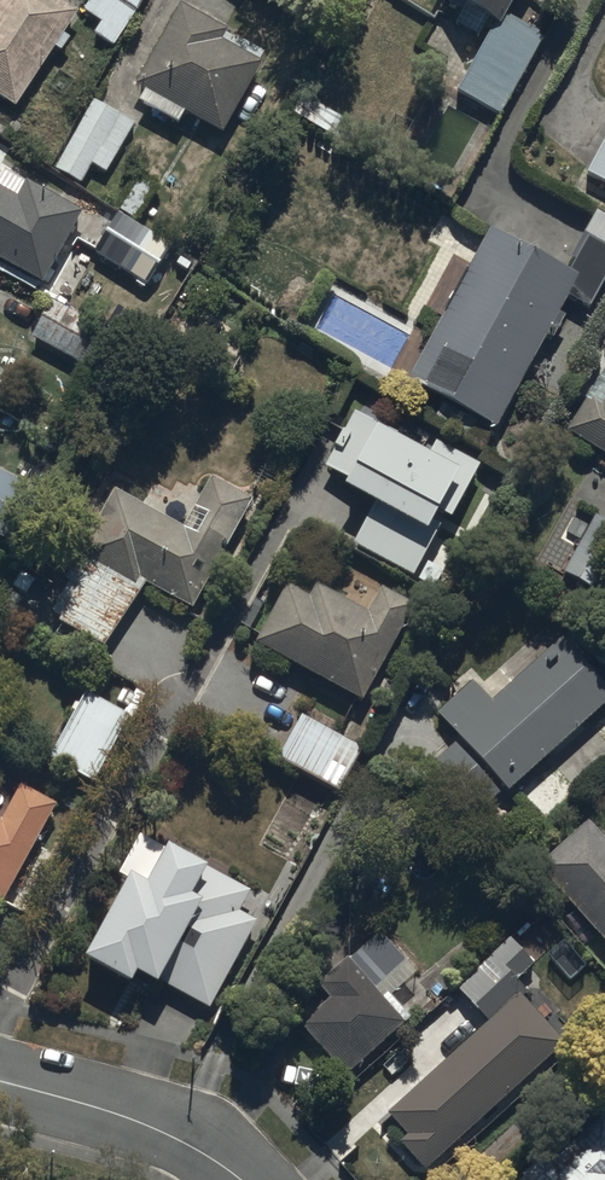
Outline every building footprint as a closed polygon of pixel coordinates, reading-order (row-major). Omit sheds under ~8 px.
[(18,111),(59,51),(64,55),(73,41),(66,36),(80,15),(59,0),(2,0),(0,3),(0,98),(18,111)] [(118,0),(89,0),(82,13),(100,23),(94,35),(117,48),(138,11),(118,0)] [(138,11),(144,0),(118,0),(138,11)] [(464,8),(454,25),(478,38),(487,21),(495,26),(461,89),(458,93),(500,117),(544,40),(505,18),(515,0),(449,0),(464,8)] [(224,44),(230,33),(182,6),(138,85),(146,90),(139,103),(180,126),(185,116),(224,137),(264,66),(224,44)] [(305,96),(294,114),(343,145),(354,127),(305,96)] [(92,104),(54,170),(83,187),(94,166),(108,174),(135,128),(92,104)] [(590,174),(604,182),(604,145),(590,174)] [(9,265),(2,276),(35,295),(41,285),(45,287),(85,218),(0,170),(0,260),(9,265)] [(141,177),(119,211),(135,222),(158,188),(141,177)] [(545,337),(552,340),(563,318),(558,315),(567,299),(590,311),(604,283),(604,220),(594,214),(565,271),(488,231),(408,385),(447,405),(437,425),(483,449),(494,429),(496,430),(545,337)] [(121,215),(96,254),(148,287),(173,249),(121,215)] [(54,303),(33,339),(91,373),(112,337),(54,303)] [(567,434),(604,457),(604,370),(567,434)] [(371,509),(351,546),(413,581),(446,523),(449,526),(481,470),(434,444),(426,459),(394,442),(396,438),(353,414),(321,470),(346,484),(341,492),(371,509)] [(21,551),(49,499),(0,472),(0,540),(21,551)] [(144,584),(148,586),(194,612),(254,504),(212,480),(183,531),(115,493),(77,560),(86,565),(58,614),(64,617),(60,624),(107,651),(144,584)] [(593,519),(562,575),(594,592),(604,571),(604,526),(593,519)] [(286,588),(255,646),(363,705),(415,609),(380,590),(367,613),(316,585),(308,600),(286,588)] [(558,640),(513,682),(497,665),(483,678),(471,666),(450,686),(456,693),(434,713),(508,794),(604,705),(604,691),(558,640)] [(132,721),(89,697),(52,761),(95,786),(132,721)] [(301,718),(277,762),(340,797),(364,754),(301,718)] [(498,798),(454,747),(419,777),(463,828),(498,798)] [(3,908),(60,809),(22,787),(0,824),(0,823),(0,906),(3,908)] [(534,868),(604,947),(604,841),(587,821),(534,868)] [(133,880),(86,962),(135,991),(142,980),(160,990),(163,985),(211,1013),(261,928),(241,916),(252,895),(171,848),(147,888),(133,880)] [(330,999),(298,1027),(343,1079),(410,1020),(400,1009),(426,986),(380,933),(319,987),(330,999)] [(454,995),(484,1029),(386,1118),(407,1141),(398,1149),(422,1176),(563,1047),(521,1001),(529,994),(518,981),(534,967),(511,943),(454,995)] [(595,1118),(527,1179),(604,1179),(604,1128),(595,1118)]
